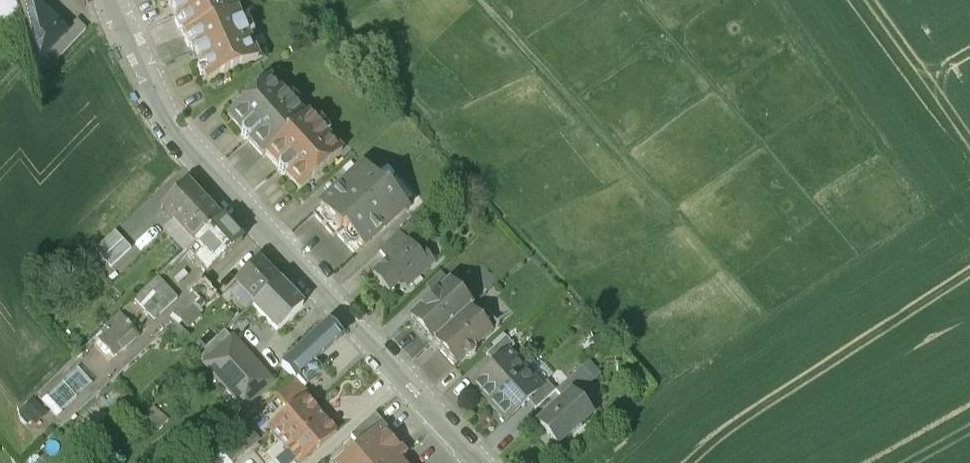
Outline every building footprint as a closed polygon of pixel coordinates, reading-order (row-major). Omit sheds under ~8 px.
[(183,35),(185,34),(234,12),(234,11),(229,0),(167,0),(183,35)] [(36,6),(0,43),(0,55),(22,77),(44,55),(65,33),(64,32),(36,6)] [(234,12),(185,34),(187,39),(184,40),(187,48),(191,47),(200,67),(196,68),(200,76),(203,75),(206,81),(257,58),(236,10),(234,11),(234,12)] [(76,20),(64,32),(65,33),(44,55),(53,64),(86,30),(76,20)] [(303,116),(268,78),(227,116),(241,132),(241,133),(241,136),(244,140),(247,140),(248,139),(262,155),(265,153),(265,152),(303,117),(303,116)] [(303,117),(265,152),(265,153),(278,167),(278,168),(278,171),(281,175),(284,175),(285,174),(299,190),(341,153),(306,114),(303,116),(303,117)] [(363,167),(318,208),(338,229),(341,227),(383,189),(383,188),(363,167)] [(221,219),(187,183),(161,207),(195,243),(221,219)] [(383,189),(341,227),(361,249),(406,208),(385,186),(383,188),(383,189)] [(338,229),(318,208),(312,213),(332,235),(335,232),(338,229)] [(195,243),(194,243),(200,250),(214,265),(241,240),(221,219),(195,243)] [(361,249),(341,227),(338,229),(335,232),(355,254),(361,249)] [(95,248),(110,265),(131,246),(115,228),(95,248)] [(399,233),(378,252),(387,262),(408,243),(399,233)] [(194,243),(169,266),(174,270),(179,276),(197,259),(196,253),(200,250),(194,243)] [(387,262),(372,276),(388,293),(401,282),(412,283),(434,263),(420,248),(416,252),(408,243),(387,262)] [(257,260),(234,284),(255,304),(278,281),(257,260)] [(179,302),(161,281),(137,301),(156,322),(179,302)] [(210,288),(204,281),(190,292),(223,324),(235,312),(210,288)] [(302,306),(278,281),(255,304),(253,307),(276,331),(302,306)] [(447,284),(410,317),(433,342),(469,309),(447,284)] [(469,309),(433,342),(455,367),(464,358),(470,359),(474,355),(474,349),(498,328),(485,313),(478,319),(469,309)] [(179,336),(187,324),(175,317),(167,329),(179,336)] [(328,322),(281,366),(294,379),(341,336),(328,322)] [(138,345),(123,326),(100,345),(108,355),(119,347),(126,355),(138,345)] [(224,331),(197,355),(205,364),(232,340),(224,331)] [(505,338),(485,356),(493,365),(507,353),(513,348),(505,338)] [(254,364),(232,340),(205,364),(227,388),(227,391),(233,398),(236,398),(243,406),(270,381),(261,371),(255,364),(254,364)] [(493,365),(472,385),(488,403),(523,371),(507,353),(493,365)] [(581,368),(555,392),(563,401),(570,394),(571,395),(590,378),(581,368)] [(523,371),(488,403),(505,421),(527,401),(540,389),(523,371)] [(294,379),(275,396),(288,411),(304,397),(308,394),(294,379)] [(540,389),(527,401),(535,410),(555,392),(546,383),(540,389)] [(563,401),(537,425),(556,446),(569,434),(572,437),(582,428),(579,425),(589,415),(571,395),(570,394),(563,401)] [(269,427),(286,447),(283,450),(294,462),(302,462),(336,434),(304,397),(288,411),(269,427)] [(375,415),(351,435),(359,444),(379,427),(383,424),(375,415)] [(338,462),(398,462),(405,457),(379,427),(359,444),(338,462)]
